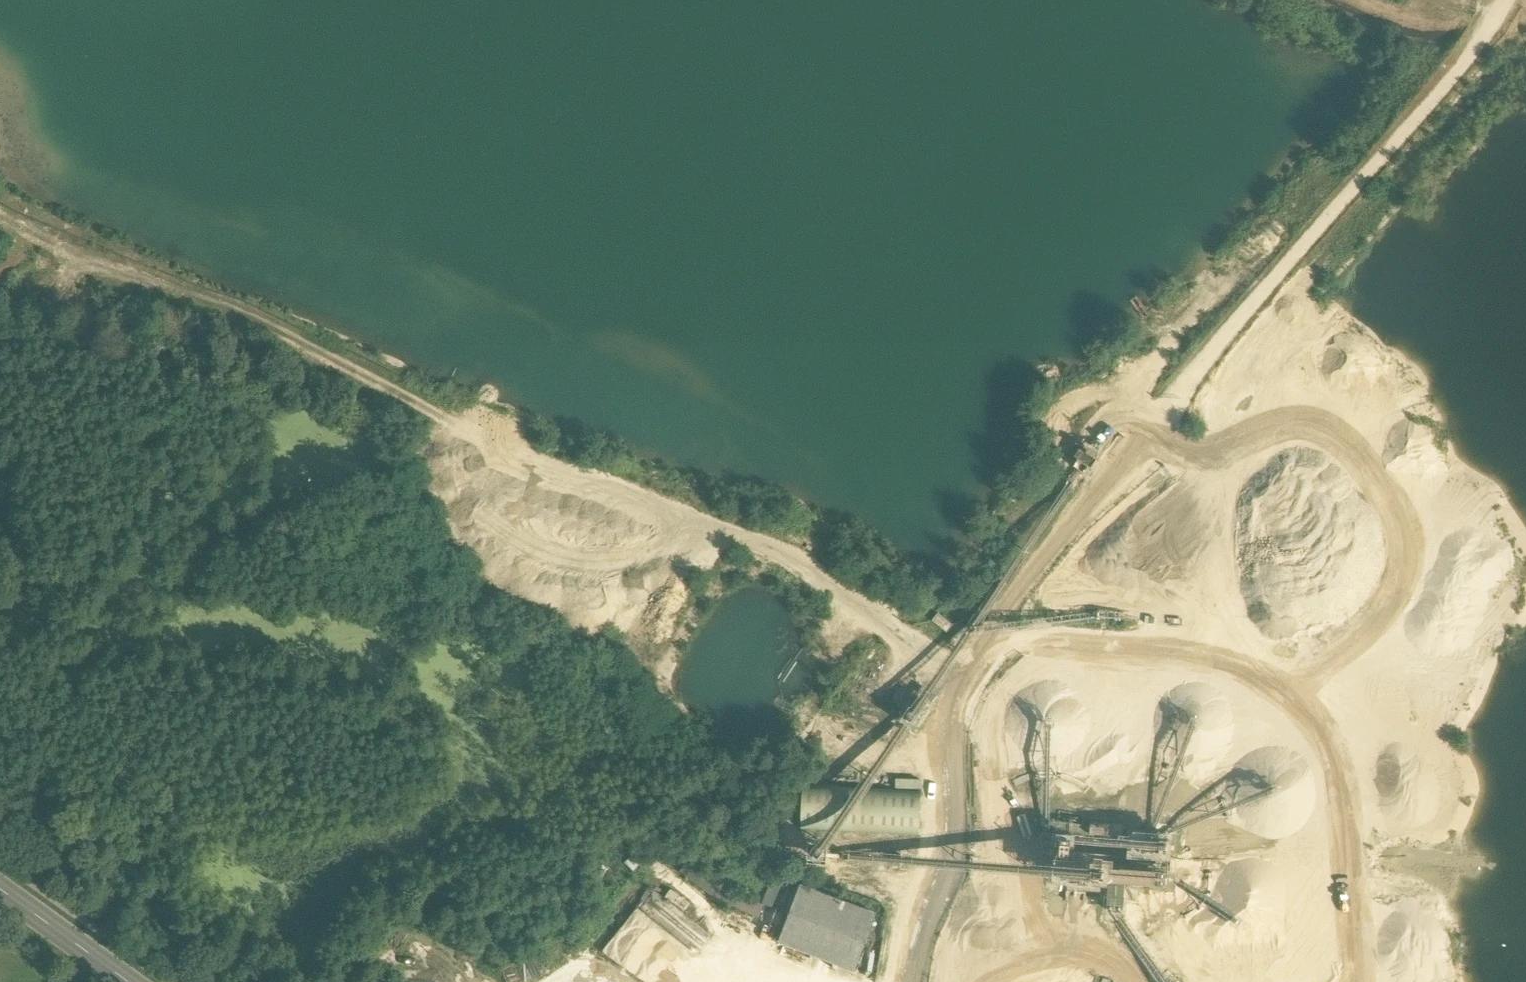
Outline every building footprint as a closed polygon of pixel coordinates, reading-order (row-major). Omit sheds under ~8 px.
[(921,791),(803,785),(801,829),(919,835),(921,791)] [(876,914),(800,886),(779,943),(855,971),(876,914)]
